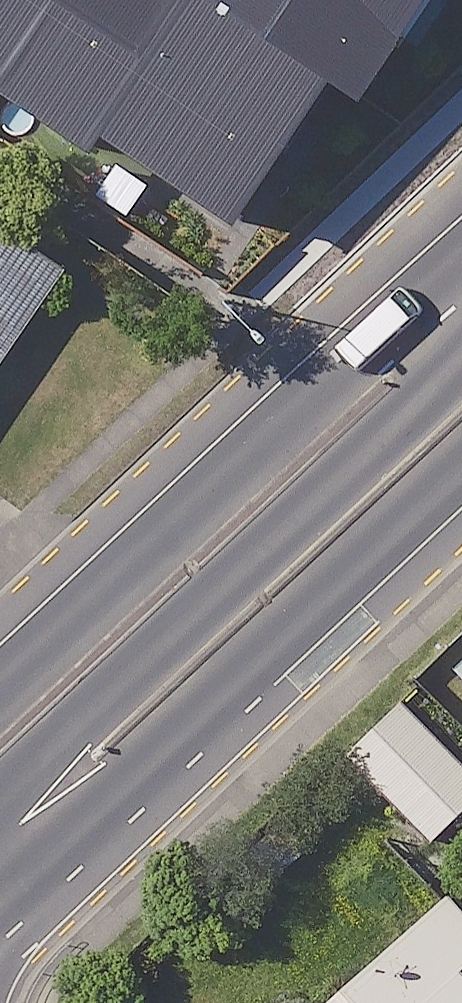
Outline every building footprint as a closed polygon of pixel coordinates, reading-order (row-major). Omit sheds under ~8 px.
[(59,190),(210,297),(461,60),(461,0),(194,0),(59,190)] [(0,210),(0,367),(73,260),(0,210)] [(407,697),(353,752),(440,837),(461,815),(461,750),(407,697)] [(328,1002),(461,1002),(461,887),(328,1002)]
